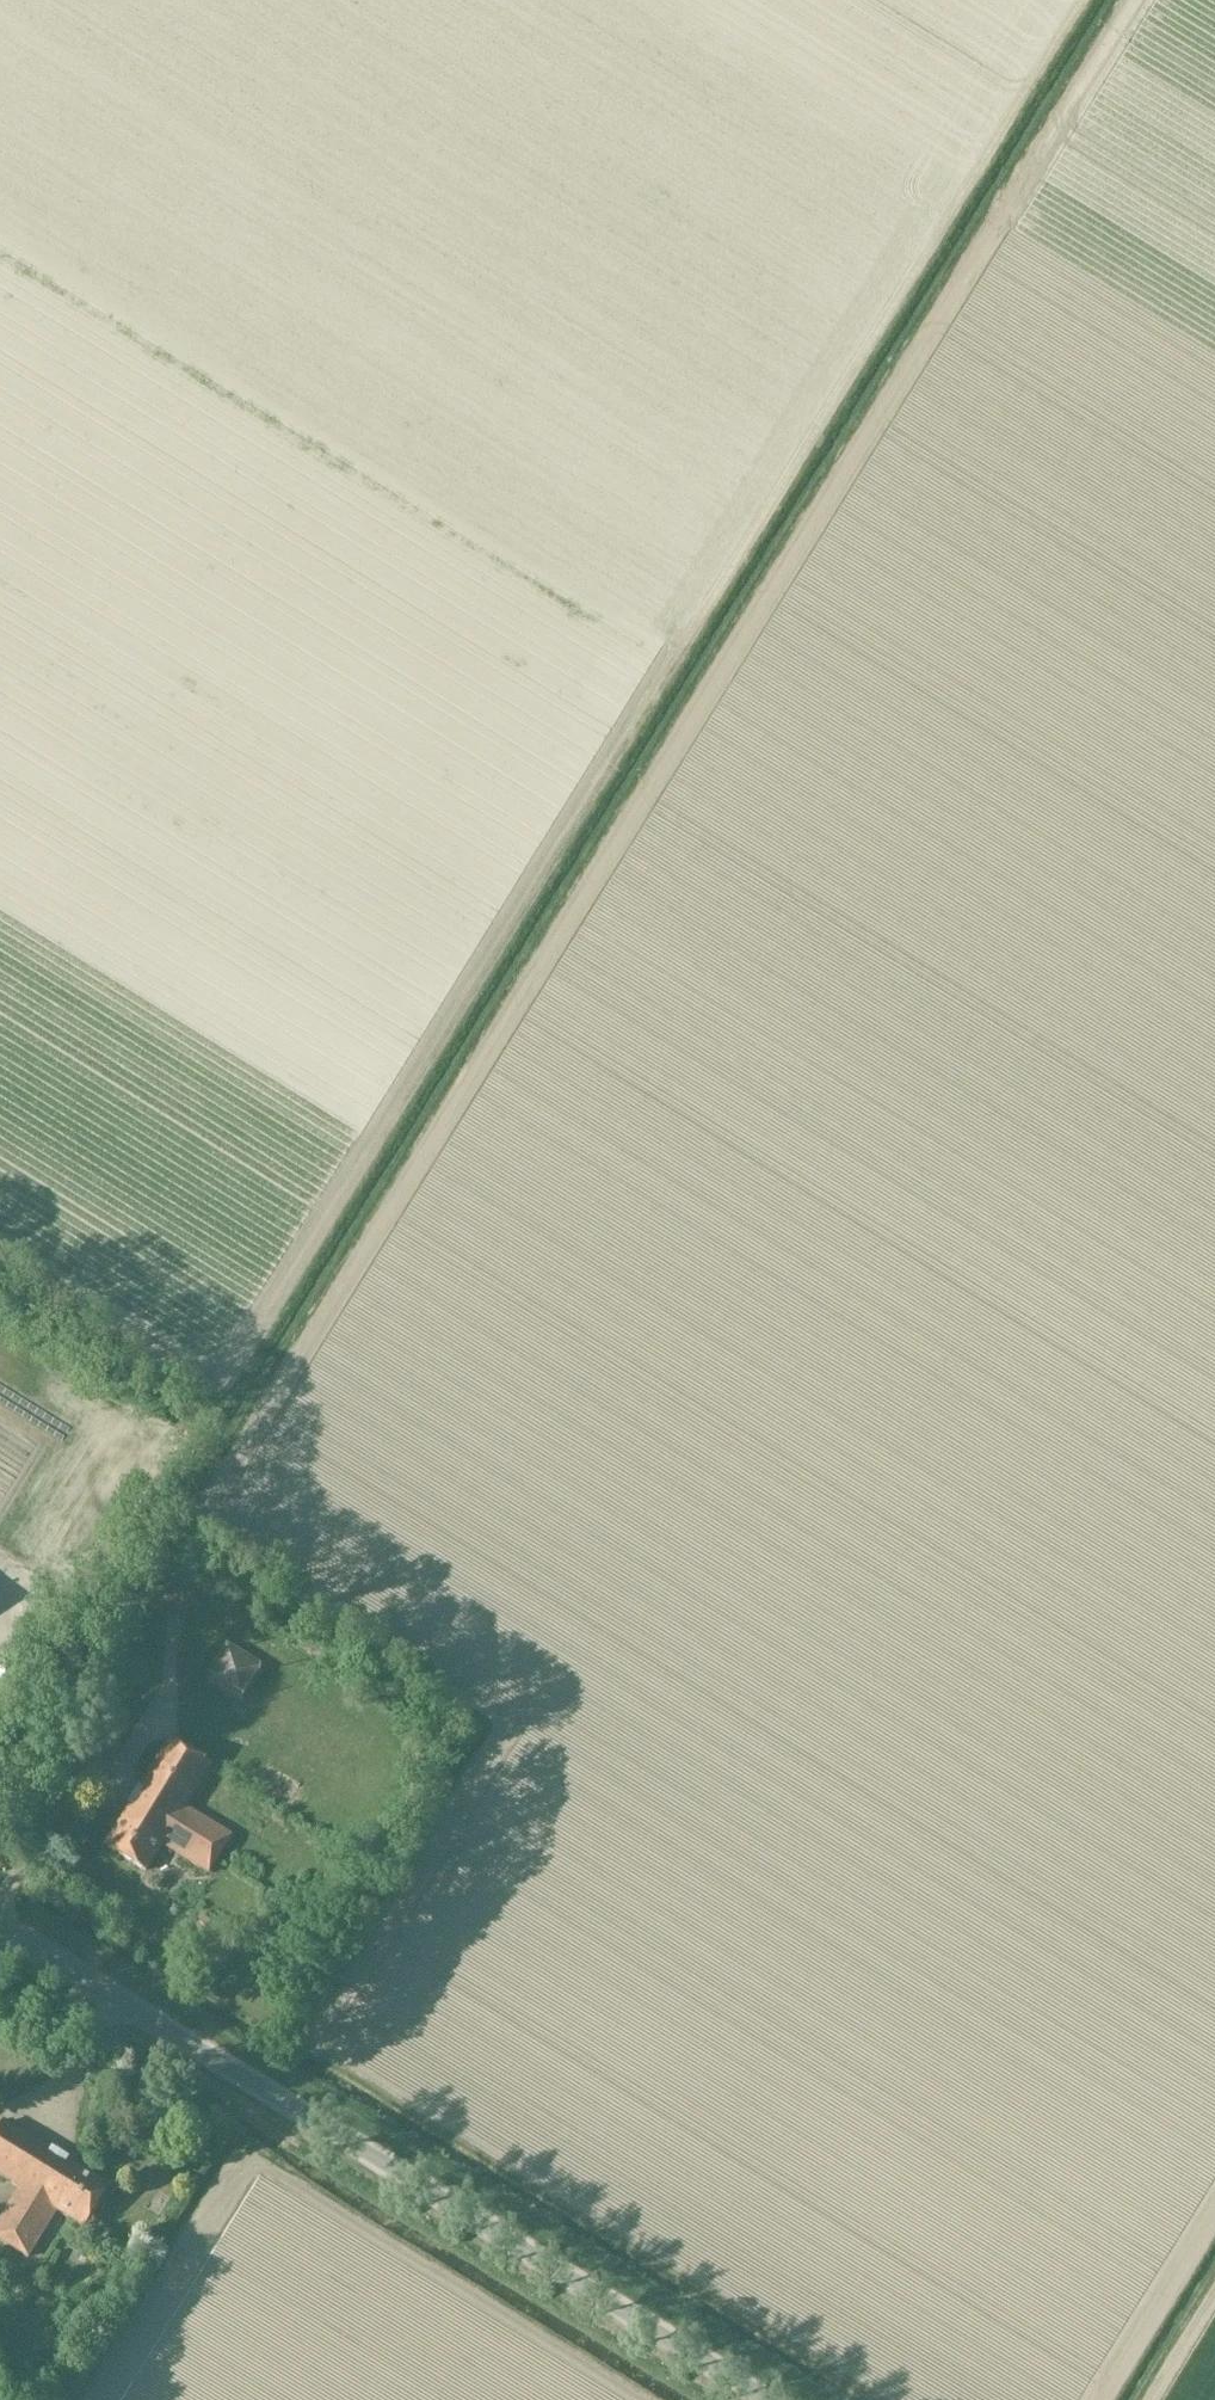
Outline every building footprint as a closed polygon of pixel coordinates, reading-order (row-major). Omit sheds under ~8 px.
[(212,1669),(211,1704),(240,1705),(241,1670),(212,1669)] [(26,1708),(32,1698),(26,1694),(19,1704),(26,1708)] [(207,1874),(229,1838),(183,1809),(208,1768),(167,1743),(103,1849),(144,1873),(160,1846),(207,1874)] [(108,2187),(3,2122),(0,2126),(0,2176),(19,2188),(0,2218),(0,2240),(26,2257),(55,2211),(82,2228),(108,2187)]
